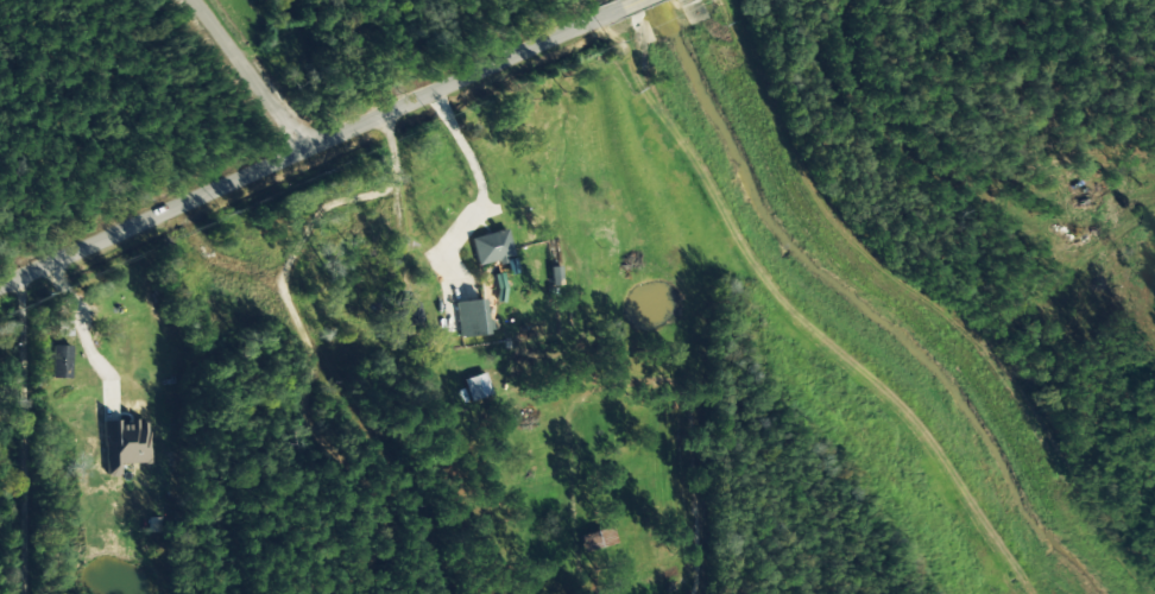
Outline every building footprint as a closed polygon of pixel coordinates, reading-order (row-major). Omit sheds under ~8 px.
[(470,238),(477,266),(505,260),(508,275),(516,273),(506,230),(470,238)] [(561,285),(559,267),(550,268),(552,286),(561,285)] [(507,302),(502,273),(492,275),(497,304),(507,302)] [(487,334),(484,300),(456,302),(459,336),(487,334)] [(70,321),(57,321),(57,337),(71,336),(70,321)] [(70,379),(71,347),(52,346),(50,378),(70,379)] [(462,380),(469,402),(491,395),(484,373),(462,380)] [(149,464),(147,421),(103,423),(104,478),(119,477),(119,465),(149,464)] [(582,551),(615,546),(612,530),(579,534),(582,551)]
